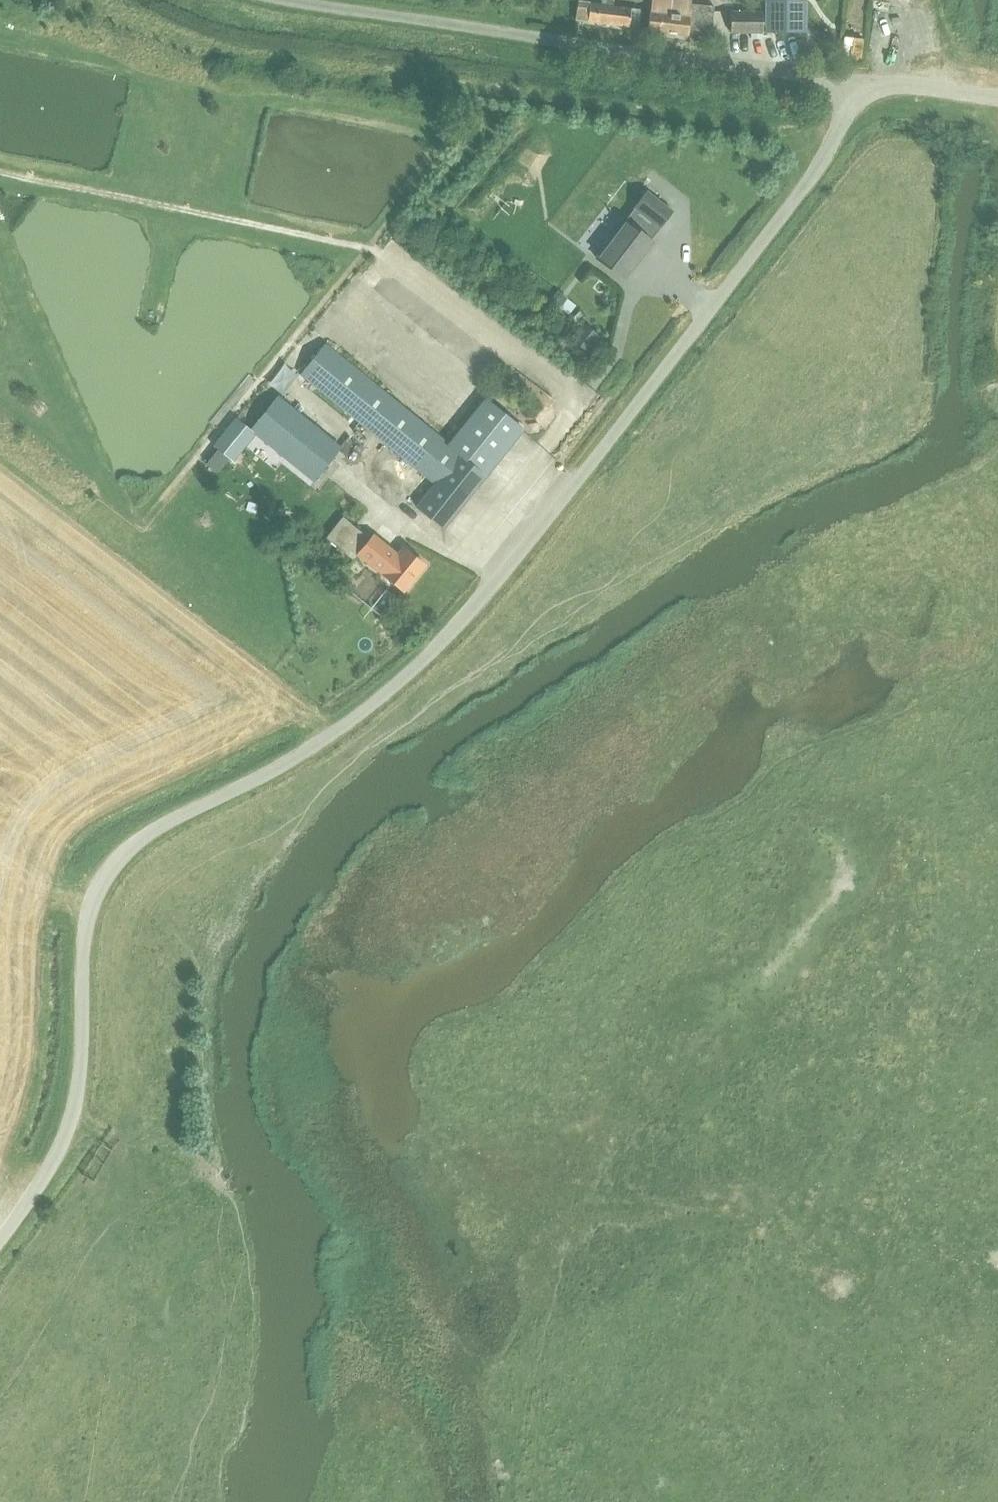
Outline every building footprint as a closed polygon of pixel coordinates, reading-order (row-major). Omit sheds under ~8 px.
[(648,31),(688,35),(688,33),(711,35),(714,6),(690,4),(691,0),(651,0),(648,31)] [(764,32),(805,32),(805,0),(764,0),(764,32)] [(579,1),(577,20),(589,22),(629,27),(630,25),(639,26),(641,9),(592,2),(579,1)] [(762,12),(731,12),(730,32),(750,33),(750,38),(762,38),(762,12)] [(593,262),(622,284),(651,246),(635,234),(644,221),(657,231),(669,215),(644,196),(632,211),(632,212),(622,224),(593,262)] [(556,290),(549,300),(559,307),(566,299),(566,298),(556,290)] [(444,528),(524,429),(487,399),(449,446),(325,345),(301,374),(437,484),(418,508),(444,528)] [(341,449),(278,397),(252,429),(315,481),(341,449)] [(327,538),(332,542),(354,560),(359,553),(405,591),(426,565),(406,549),(397,559),(345,516),(327,538)]
